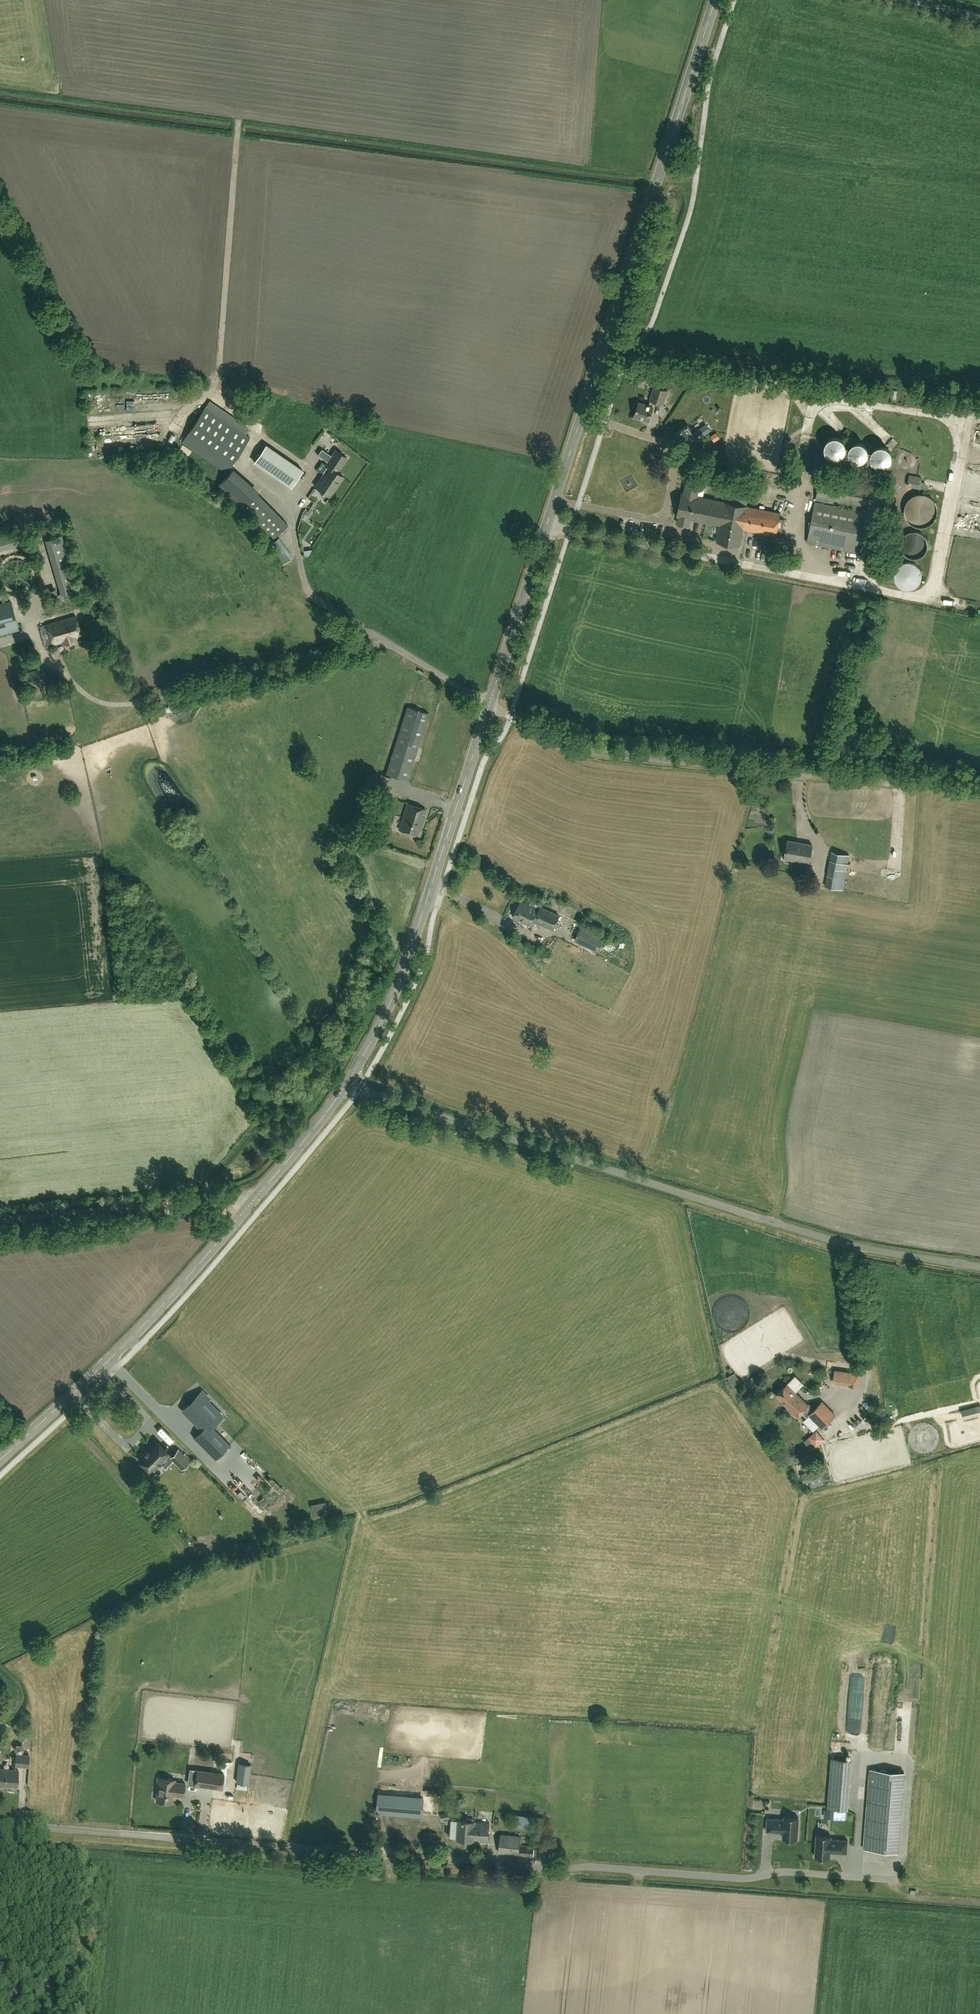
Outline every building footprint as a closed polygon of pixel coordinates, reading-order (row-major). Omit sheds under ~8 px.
[(663,404),(667,390),(654,386),(650,400),(663,404)] [(163,407),(173,410),(175,404),(165,401),(163,407)] [(649,420),(653,406),(639,402),(634,416),(649,420)] [(226,473),(250,437),(206,407),(181,442),(226,473)] [(701,436),(711,429),(705,423),(696,429),(697,431),(694,433),(687,425),(675,433),(684,446),(696,437),(700,434),(701,436)] [(830,427),(821,440),(837,450),(845,436),(830,427)] [(867,444),(859,431),(845,440),(849,447),(853,445),(857,451),(867,444)] [(868,451),(876,447),(880,454),(890,449),(883,434),(864,444),(868,451)] [(266,445),(254,462),(291,487),(303,470),(266,445)] [(331,455),(322,449),(318,455),(327,461),(325,464),(329,466),(315,486),(329,496),(343,476),(336,472),(346,457),(335,450),(331,455)] [(242,509),(258,490),(232,468),(216,486),(242,509)] [(909,474),(907,486),(920,488),(922,477),(909,474)] [(697,496),(701,478),(688,475),(684,494),(682,493),(678,516),(680,516),(678,523),(689,525),(691,518),(720,524),(717,541),(739,545),(743,529),(776,535),(777,530),(782,531),(784,519),(780,518),(781,513),(747,506),(725,502),(697,496)] [(872,538),(881,490),(870,488),(871,485),(820,475),(816,499),(853,506),(852,509),(815,501),(807,541),(858,551),(861,536),(872,538)] [(967,491),(979,490),(979,481),(966,482),(967,491)] [(244,508),(273,538),(287,523),(257,493),(244,508)] [(13,546),(10,530),(0,533),(0,549),(13,546)] [(283,563),(293,556),(279,537),(269,544),(283,563)] [(19,627),(11,600),(0,603),(0,632),(19,627)] [(67,643),(76,640),(75,638),(82,636),(76,616),(47,624),(53,644),(66,640),(67,643)] [(48,683),(45,667),(21,673),(24,687),(39,683),(40,685),(48,683)] [(407,780),(428,713),(408,706),(386,773),(407,780)] [(387,788),(378,785),(376,790),(385,793),(387,788)] [(420,830),(425,815),(423,815),(425,809),(408,803),(399,829),(417,835),(419,829),(420,830)] [(809,862),(812,845),(788,840),(785,857),(809,862)] [(832,852),(825,886),(843,890),(849,855),(832,852)] [(539,910),(521,901),(514,916),(532,925),(535,920),(552,929),(559,915),(541,906),(539,910)] [(591,933),(580,928),(575,939),(586,944),(591,933)] [(860,1373),(836,1371),(834,1381),(850,1383),(850,1385),(859,1386),(860,1373)] [(787,1383),(775,1395),(787,1407),(795,1399),(798,1402),(802,1398),(796,1392),(787,1383)] [(205,1401),(208,1398),(202,1393),(184,1410),(202,1428),(193,1437),(215,1459),(230,1444),(211,1425),(213,1423),(210,1421),(218,1413),(205,1401)] [(795,1399),(787,1407),(796,1416),(801,1411),(807,1416),(808,1415),(814,1409),(809,1403),(808,1404),(802,1398),(798,1402),(795,1399)] [(814,1409),(808,1415),(818,1425),(821,1428),(828,1421),(835,1415),(822,1401),(814,1409)] [(859,1436),(853,1424),(843,1429),(849,1442),(859,1436)] [(881,1425),(872,1429),(874,1434),(883,1431),(881,1425)] [(817,1443),(825,1435),(816,1426),(808,1433),(817,1443)] [(168,1453),(155,1439),(146,1448),(148,1449),(138,1459),(152,1472),(161,1463),(160,1462),(168,1453)] [(184,1455),(178,1449),(170,1457),(182,1469),(191,1460),(185,1454),(184,1455)] [(823,1480),(821,1473),(802,1479),(805,1489),(824,1483),(823,1480)] [(853,1674),(853,1686),(864,1686),(864,1674),(853,1674)] [(22,1753),(25,1749),(22,1743),(17,1743),(14,1747),(16,1752),(14,1766),(29,1767),(30,1754),(22,1753)] [(847,1809),(851,1760),(831,1758),(827,1808),(847,1809)] [(239,1763),(236,1782),(248,1784),(251,1764),(239,1763)] [(18,1770),(0,1769),(0,1784),(17,1786),(18,1770)] [(898,1852),(904,1772),(870,1769),(864,1849),(898,1852)] [(222,1788),(224,1773),(197,1770),(195,1784),(222,1788)] [(183,1796),(185,1783),(174,1781),(175,1779),(158,1777),(156,1785),(158,1786),(156,1800),(172,1802),(173,1794),(183,1796)] [(424,1798),(397,1796),(396,1813),(422,1816),(424,1798)] [(825,1809),(824,1817),(845,1819),(846,1811),(825,1809)] [(784,1816),(784,1819),(767,1818),(766,1831),(783,1832),(783,1838),(797,1839),(798,1817),(784,1816)] [(488,1840),(489,1822),(475,1821),(459,1820),(457,1838),(473,1840),(473,1839),(488,1840)] [(532,1856),(533,1846),(530,1846),(520,1844),(521,1836),(500,1834),(498,1852),(519,1854),(519,1855),(528,1856),(532,1856)] [(831,1835),(817,1834),(815,1857),(829,1858),(830,1852),(847,1853),(848,1840),(831,1839),(831,1835)]
